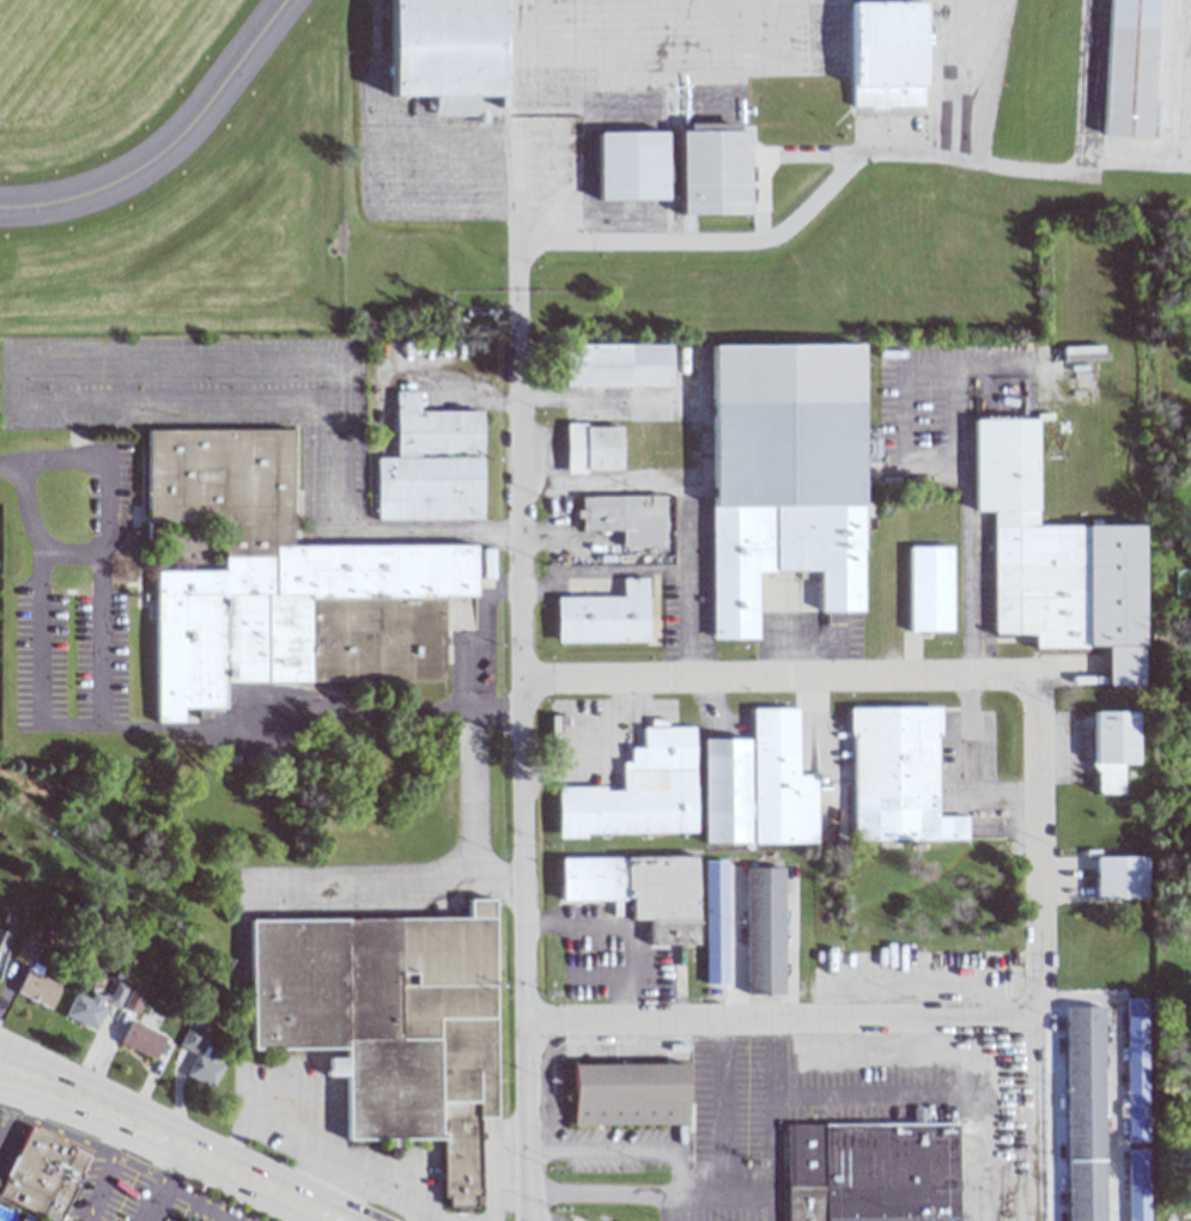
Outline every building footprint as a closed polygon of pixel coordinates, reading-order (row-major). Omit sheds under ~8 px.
[(388,97),(388,0),(500,0),(499,109),(498,109),(498,114),(490,114),(490,121),(474,121),(475,114),(435,114),(435,107),(427,107),(427,97),(388,97)] [(1096,136),(1104,0),(1153,0),(1149,66),(1155,66),(1153,103),(1150,103),(1148,140),(1096,136)] [(846,4),(918,2),(919,108),(882,109),(882,111),(864,111),(864,108),(847,109),(846,4)] [(661,132),(662,200),(594,201),(594,133),(661,132)] [(742,132),(743,215),(675,215),(675,132),(742,132)] [(558,342),(666,342),(666,385),(558,385),(558,342)] [(703,342),(855,342),(856,503),(856,516),(856,612),(814,612),(814,571),(751,571),(751,639),(705,639),(703,342)] [(1104,345),(1062,347),(1062,362),(1104,360),(1104,345)] [(371,457),(391,457),(390,390),(413,390),(413,411),(476,411),(476,452),(414,452),(414,456),(476,456),(476,520),(371,520),(371,457)] [(1102,648),(1081,648),(1081,650),(1028,650),(1028,636),(989,637),(988,511),(968,511),(967,420),(1031,419),(1032,527),(1087,527),(1087,521),(1096,521),(1096,526),(1136,526),(1137,648),(1138,648),(1138,687),(1102,687),(1102,648)] [(559,423),(579,423),(579,427),(614,426),(614,469),(581,469),(581,474),(560,474),(559,423)] [(142,522),(141,430),(286,429),(286,546),(470,545),(470,596),(438,596),(439,681),(219,682),(219,707),(208,707),(208,719),(193,719),(193,709),(177,709),(177,722),(151,723),(151,571),(218,571),(218,522),(142,522)] [(876,478),(893,476),(893,484),(877,485),(876,478)] [(616,547),(616,530),(576,530),(576,517),(570,517),(570,510),(576,510),(576,497),(658,496),(658,546),(616,547)] [(904,547),(946,547),(946,631),(904,631),(904,547)] [(478,579),(478,549),(488,549),(488,579),(478,579)] [(551,643),(549,597),(618,597),(618,578),(640,578),(642,642),(551,643)] [(930,736),(932,818),(962,818),(962,839),(849,842),(846,737),(843,737),(843,710),(935,707),(935,736),(930,736)] [(816,842),(815,775),(797,775),(796,708),(750,708),(751,738),(701,739),(702,843),(816,842)] [(1087,713),(1130,712),(1130,765),(1118,765),(1118,794),(1092,794),(1092,774),(1086,764),(1088,764),(1087,713)] [(551,789),(615,788),(615,764),(624,764),(624,748),(636,748),(636,729),(686,728),(688,832),(578,834),(578,839),(551,839),(551,789)] [(554,859),(691,857),(692,947),(643,947),(643,922),(624,922),(624,901),(614,901),(614,917),(606,917),(606,901),(554,903),(554,859)] [(1089,857),(1141,857),(1141,898),(1090,899),(1089,857)] [(697,862),(719,861),(722,985),(699,986),(697,862)] [(739,869),(777,868),(779,996),(740,996),(739,869)] [(463,917),(463,899),(487,899),(490,1119),(474,1119),(474,1199),(469,1199),(469,1210),(460,1210),(460,1215),(451,1215),(451,1210),(443,1210),(443,1199),(438,1199),(437,1140),(341,1141),(341,1080),(321,1080),(321,1071),(323,1071),(323,1058),(341,1058),(340,1049),(245,1050),(244,919),(463,917)] [(4,953),(11,935),(0,930),(0,951),(4,953)] [(55,988),(44,1010),(11,994),(22,971),(23,972),(24,968),(7,960),(16,942),(34,952),(28,964),(38,968),(35,978),(55,988)] [(71,995),(84,1001),(87,994),(95,997),(97,998),(104,982),(111,985),(111,983),(116,985),(123,989),(113,1010),(102,1004),(101,1008),(96,1006),(96,1007),(101,1009),(90,1032),(59,1018),(71,995)] [(127,990),(140,996),(130,1016),(117,1009),(127,990)] [(1122,997),(1142,997),(1143,1140),(1123,1140),(1122,997)] [(1098,1006),(1099,1220),(1062,1220),(1061,1006),(1098,1006)] [(192,1018),(202,1023),(196,1033),(187,1028),(192,1018)] [(124,1021),(160,1039),(150,1062),(114,1045),(124,1021)] [(183,1027),(200,1037),(189,1056),(172,1047),(183,1027)] [(192,1053),(195,1056),(200,1049),(213,1056),(209,1063),(218,1068),(206,1092),(178,1077),(192,1053)] [(567,1062),(680,1061),(681,1123),(567,1124),(567,1062)] [(961,1214),(961,1220),(780,1220),(779,1123),(909,1122),(909,1106),(920,1106),(920,1122),(953,1122),(953,1195),(954,1195),(954,1214),(961,1214)] [(65,1219),(63,1220),(45,1220),(0,1198),(0,1174),(25,1124),(85,1154),(77,1172),(78,1173),(57,1215),(65,1219)] [(1143,1149),(1144,1220),(1124,1220),(1123,1149),(1143,1149)]
